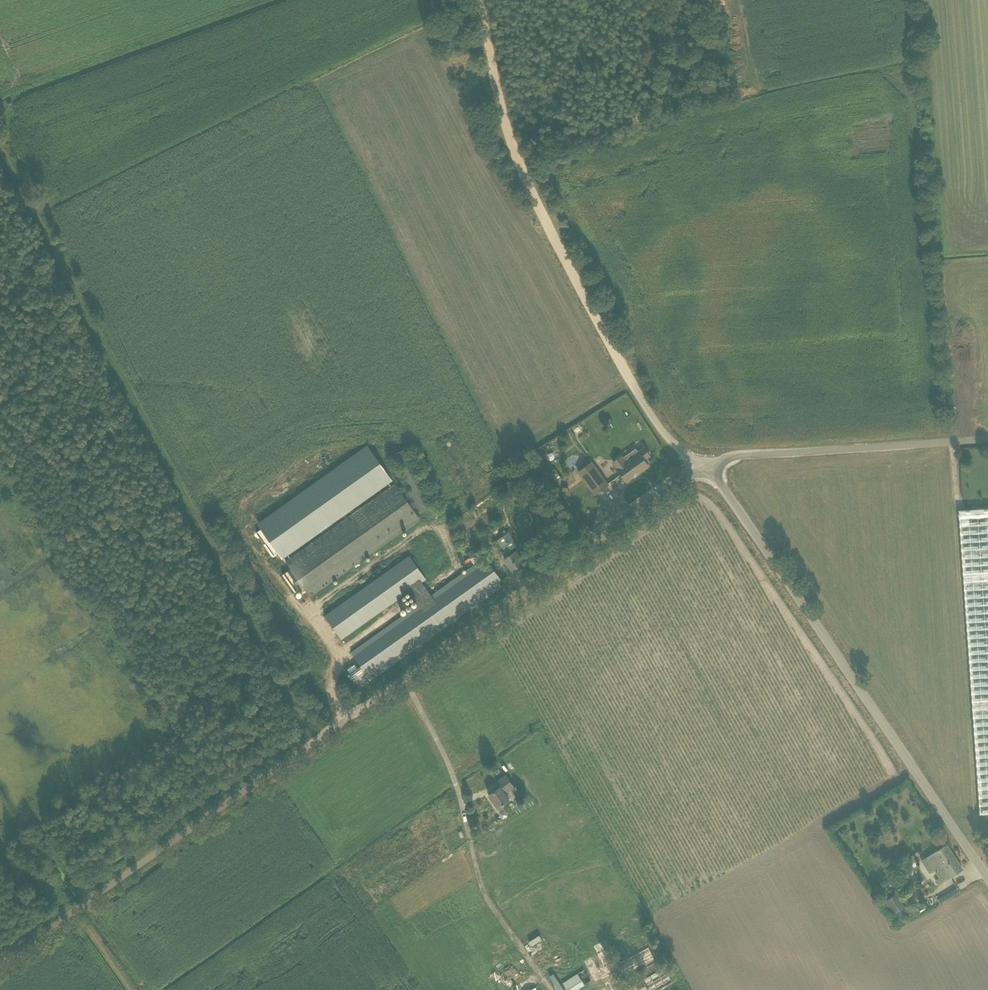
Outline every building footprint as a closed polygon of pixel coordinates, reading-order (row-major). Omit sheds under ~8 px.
[(273,542),(277,548),(386,471),(361,435),(252,512),(257,519),(249,524),(266,547),(273,542)] [(617,468),(617,469),(626,481),(634,476),(634,477),(635,477),(635,476),(634,474),(637,472),(639,474),(640,473),(639,472),(648,466),(644,460),(650,455),(644,447),(638,452),(638,453),(626,462),(621,456),(613,462),(617,468)] [(595,494),(608,485),(592,462),(579,471),(595,494)] [(285,561),(311,598),(421,520),(395,483),(285,561)] [(959,510),(980,814),(987,813),(987,508),(959,510)] [(507,553),(517,545),(508,532),(497,540),(507,553)] [(483,557),(477,547),(467,553),(474,563),(483,557)] [(504,559),(514,572),(524,565),(519,558),(522,557),(517,550),(504,559)] [(325,616),(341,639),(409,591),(421,582),(426,579),(409,556),(325,616)] [(431,596),(421,582),(409,591),(419,605),(351,653),(368,676),(502,580),(485,557),(431,596)] [(355,684),(353,680),(347,684),(350,688),(355,684)] [(505,775),(496,782),(499,787),(489,795),(498,808),(509,800),(505,794),(514,787),(505,775)] [(927,857),(943,882),(962,869),(946,845),(927,857)] [(896,894),(886,900),(895,914),(905,907),(896,894)] [(613,966),(621,980),(656,962),(649,947),(613,966)] [(597,980),(616,971),(605,949),(586,958),(597,980)] [(628,988),(628,989),(658,989),(673,982),(664,968),(628,988)] [(567,989),(577,989),(591,981),(584,970),(562,983),(567,989)]
